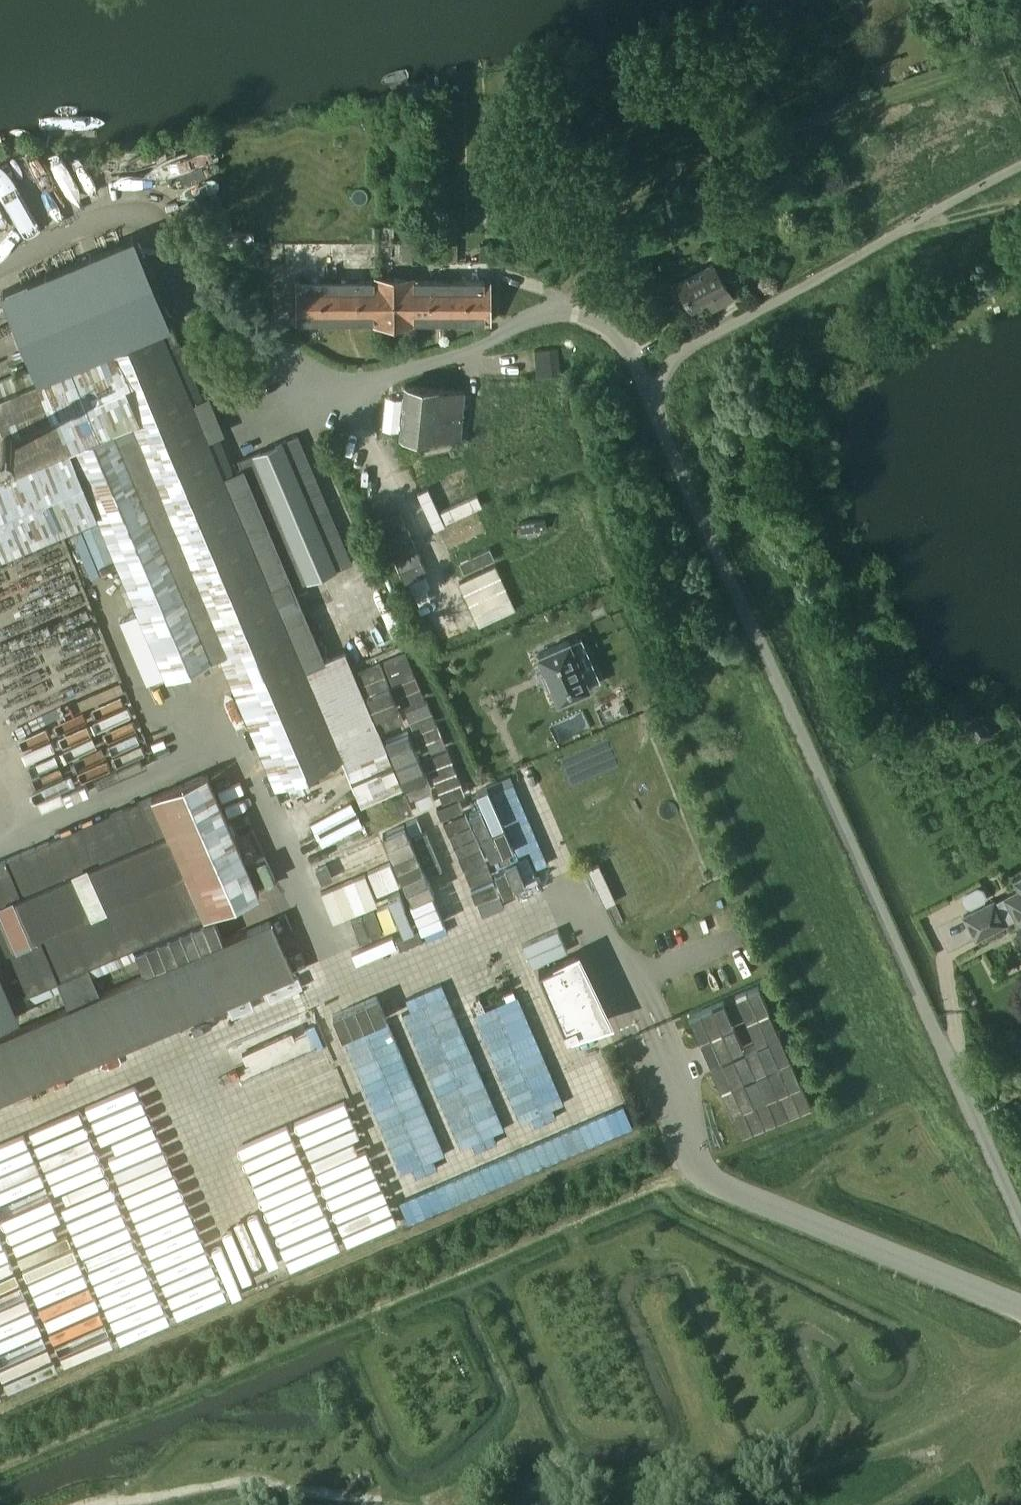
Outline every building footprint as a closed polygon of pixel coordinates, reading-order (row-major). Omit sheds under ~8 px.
[(10,229),(0,212),(0,235),(10,229)] [(224,234),(224,248),(253,246),(253,232),(224,234)] [(0,395),(0,554),(98,513),(166,678),(220,654),(275,787),(342,758),(361,804),(403,787),(346,650),(324,659),(294,587),(352,562),(298,435),(239,460),(243,468),(223,476),(161,327),(172,323),(135,235),(125,239),(1,291),(34,364),(34,365),(39,378),(0,395)] [(458,243),(437,244),(438,261),(459,260),(458,243)] [(402,244),(403,261),(422,261),(422,244),(402,244)] [(490,244),(480,244),(480,262),(490,262),(490,244)] [(713,261),(678,281),(691,306),(713,294),(716,299),(730,291),(713,261)] [(394,280),(395,322),(412,322),(412,280),(412,279),(394,280)] [(340,280),(298,280),(299,321),(340,321),(340,280)] [(340,321),(375,321),(375,322),(376,322),(376,280),(374,280),(340,280),(340,321)] [(376,280),(376,322),(395,322),(394,280),(376,280)] [(412,280),(412,322),(413,322),(413,321),(429,321),(429,280),(412,280)] [(448,280),(439,280),(429,280),(429,321),(448,321),(448,280)] [(448,321),(465,321),(467,321),(467,280),(448,280),(448,321)] [(467,280),(467,321),(490,321),(489,280),(467,280)] [(536,363),(560,361),(559,348),(535,351),(536,363)] [(560,361),(536,363),(537,376),(561,374),(560,361)] [(465,391),(404,385),(400,433),(460,439),(465,391)] [(569,640),(538,653),(545,670),(544,671),(549,684),(551,683),(558,700),(589,687),(569,640)] [(980,715),(964,724),(976,745),(992,736),(980,715)] [(0,1036),(0,1100),(295,973),(271,919),(101,992),(88,966),(204,916),(203,916),(260,892),(208,773),(0,862),(0,929),(27,991),(24,992),(24,994),(28,1002),(60,988),(67,1007),(0,1036)] [(479,798),(519,888),(540,879),(500,789),(479,798)] [(413,811),(407,796),(396,801),(402,816),(413,811)] [(1012,881),(1018,892),(1006,898),(1004,894),(962,916),(974,940),(1004,924),(1004,923),(1015,917),(1020,929),(1020,877),(1012,881)] [(372,969),(527,910),(519,889),(364,948),(372,969)] [(575,954),(551,965),(576,1023),(563,1028),(567,1035),(579,1030),(579,1029),(603,1019),(575,954)] [(19,1018),(11,999),(0,973),(0,1026),(19,1018)] [(453,993),(407,1010),(457,1148),(503,1131),(453,993)] [(477,1011),(518,1121),(534,1115),(537,1123),(558,1115),(554,1107),(563,1103),(522,994),(477,1011)] [(391,1019),(369,1027),(422,1163),(444,1154),(391,1019)] [(338,1095),(355,1145),(399,1130),(365,1031),(337,1041),(354,1089),(338,1095)] [(39,1088),(16,1097),(33,1144),(56,1136),(39,1088)] [(179,1105),(112,1132),(130,1177),(198,1150),(179,1105)] [(627,1110),(436,1180),(444,1202),(635,1132),(627,1110)] [(269,1240),(290,1231),(257,1151),(192,1178),(226,1259),(226,1258),(237,1284),(280,1266),(269,1240)] [(0,1255),(0,1319),(52,1301),(42,1271),(88,1256),(59,1170),(0,1190),(0,1224),(9,1252),(0,1255)] [(97,1360),(132,1346),(116,1305),(187,1278),(176,1250),(136,1266),(132,1253),(66,1278),(97,1360)] [(125,1325),(134,1344),(164,1329),(156,1311),(125,1325)]
